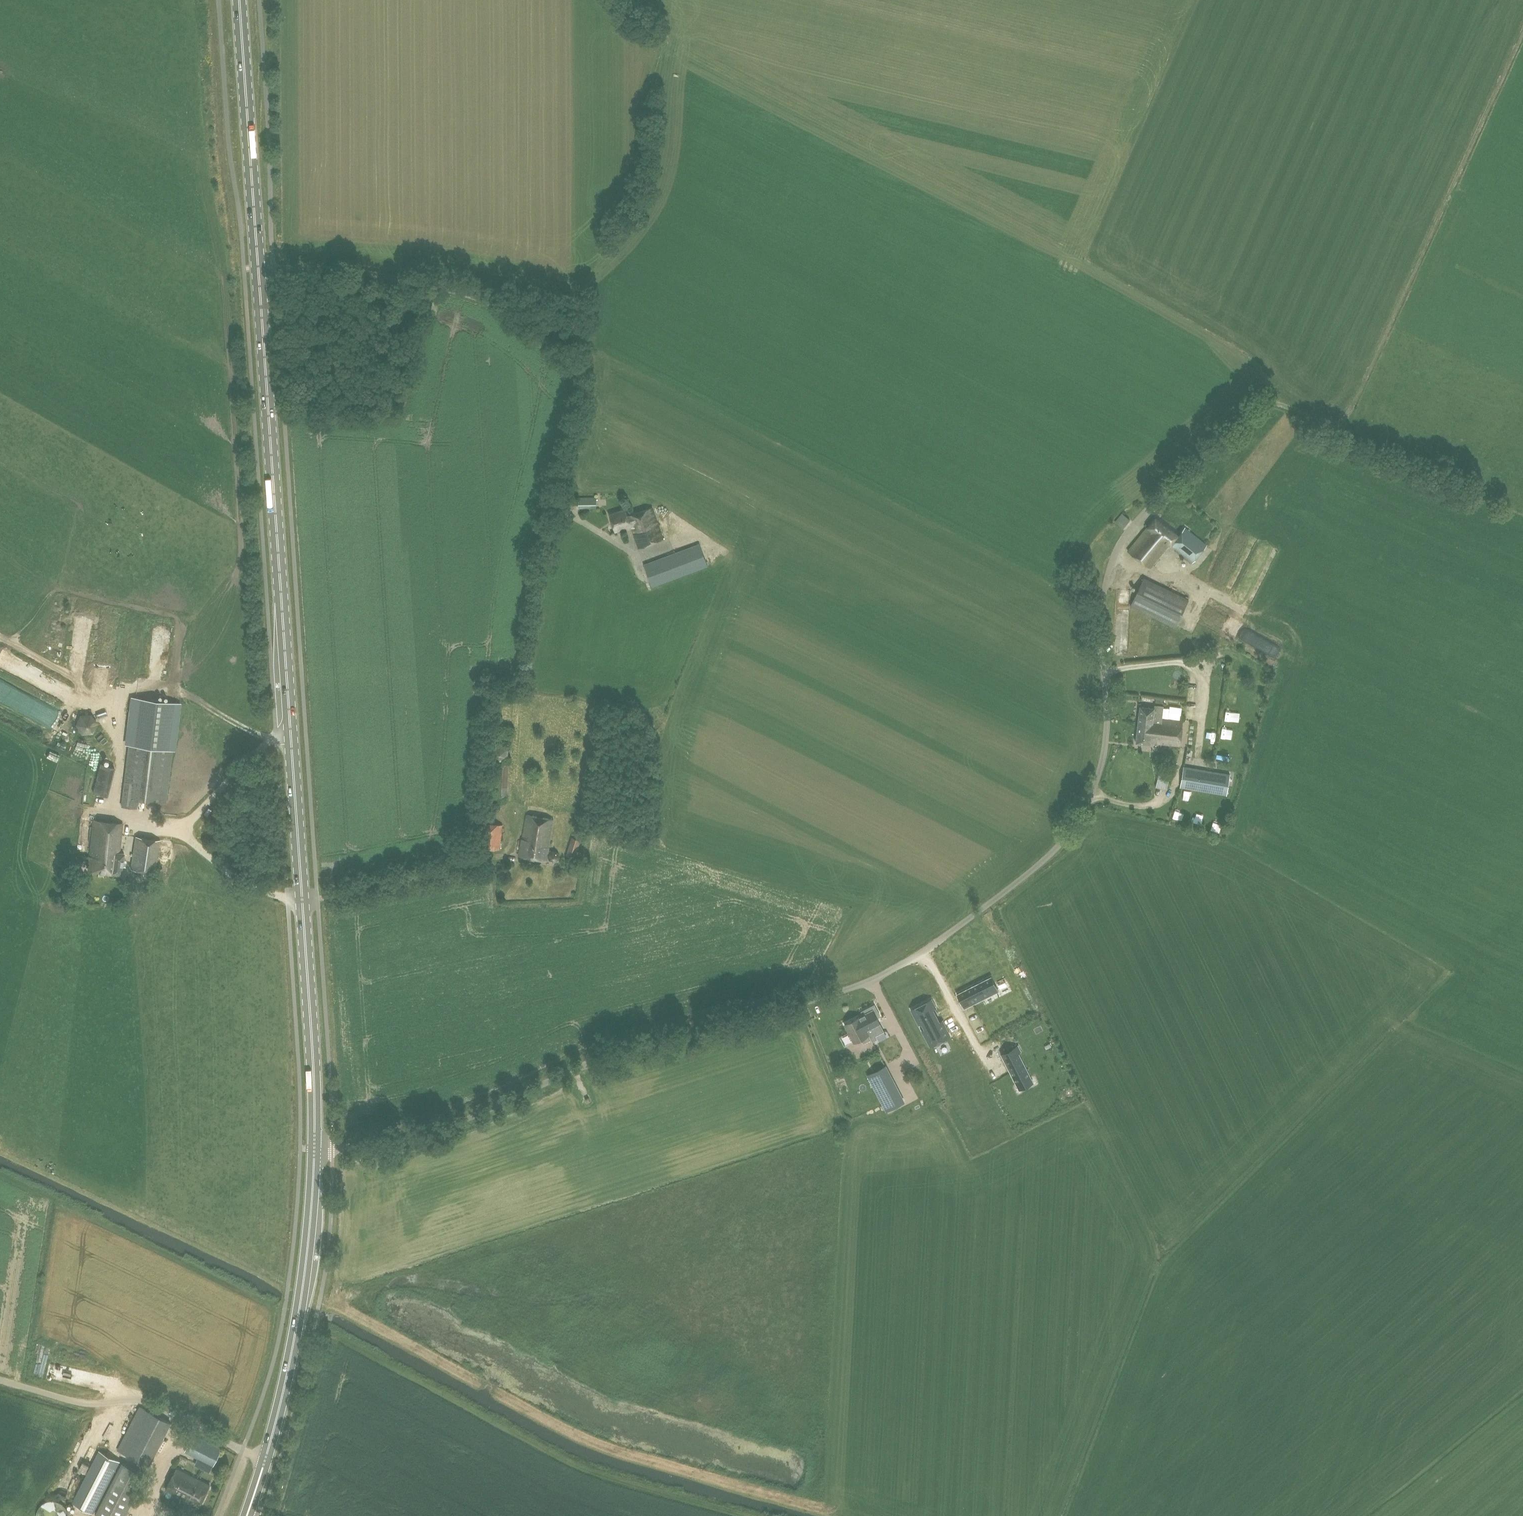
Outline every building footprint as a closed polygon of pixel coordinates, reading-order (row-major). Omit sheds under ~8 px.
[(578,508),(596,507),(596,497),(578,497),(578,508)] [(652,506),(627,514),(625,508),(609,513),(615,531),(631,526),(638,548),(663,540),(652,506)] [(1121,513),(1115,521),(1123,528),(1130,520),(1121,513)] [(1168,543),(1192,562),(1206,545),(1184,527),(1178,535),(1156,517),(1128,550),(1149,568),(1168,543)] [(708,565),(699,543),(644,564),(653,586),(708,565)] [(1188,600),(1171,591),(1144,578),(1130,605),(1175,627),(1188,600)] [(122,637),(122,627),(106,627),(106,637),(122,637)] [(30,667),(24,682),(29,684),(35,669),(30,667)] [(130,743),(123,797),(166,803),(172,749),(174,749),(180,702),(133,696),(127,743),(130,743)] [(1140,706),(1137,724),(1135,742),(1150,744),(1150,742),(1179,745),(1182,722),(1161,719),(1163,706),(1156,705),(1156,708),(1140,706)] [(1234,738),(1234,727),(1224,727),(1223,738),(1234,738)] [(491,756),(499,762),(493,762),(492,794),(507,795),(509,762),(500,762),(509,758),(510,749),(502,742),(492,746),(491,756)] [(1227,795),(1230,773),(1184,766),(1180,787),(1227,795)] [(112,795),(118,770),(105,767),(99,792),(112,795)] [(1159,785),(1169,788),(1174,772),(1165,769),(1159,785)] [(88,800),(90,808),(98,807),(96,798),(88,800)] [(553,820),(526,815),(519,856),(547,860),(553,820)] [(121,823),(93,820),(88,872),(121,875),(123,853),(118,853),(121,823)] [(503,825),(480,821),(477,848),(500,850),(503,825)] [(160,839),(136,836),(131,868),(155,872),(160,839)] [(581,840),(572,837),(566,854),(575,858),(581,840)] [(559,856),(559,855),(559,854),(558,854),(558,853),(557,852),(556,851),(555,851),(554,851),(553,851),(552,851),(551,851),(551,852),(550,853),(550,854),(549,854),(549,855),(549,856),(549,857),(550,857),(550,858),(550,859),(551,859),(552,860),(554,860),(555,860),(556,859),(557,859),(558,858),(558,857),(559,857),(559,856)] [(991,976),(957,994),(964,1009),(992,995),(989,988),(995,985),(991,976)] [(932,998),(910,1009),(929,1046),(950,1035),(942,1019),(939,1021),(933,1009),(936,1007),(932,998)] [(845,1025),(854,1044),(861,1040),(863,1045),(871,1041),(866,1032),(880,1025),(877,1020),(881,1018),(875,1007),(862,1013),(864,1017),(860,1019),(860,1018),(845,1025)] [(896,1025),(890,1027),(893,1036),(899,1033),(896,1025)] [(1018,1046),(1001,1055),(1016,1085),(1031,1077),(1019,1053),(1022,1052),(1018,1046)] [(885,1065),(866,1075),(881,1104),(900,1094),(885,1065)] [(170,1424),(139,1407),(117,1450),(148,1466),(170,1424)] [(213,1465),(222,1448),(194,1434),(185,1451),(213,1465)] [(119,1462),(99,1451),(72,1503),(93,1513),(119,1462)] [(121,1463),(94,1514),(98,1515),(122,1515),(140,1481),(134,1478),(137,1471),(121,1463)] [(200,1507),(211,1485),(178,1469),(167,1490),(200,1507)] [(68,1515),(68,1513),(68,1512),(67,1511),(67,1509),(66,1508),(65,1506),(64,1505),(63,1504),(62,1503),(60,1502),(59,1501),(57,1501),(56,1500),(54,1500),(53,1500),(51,1500),(50,1500),(48,1501),(47,1501),(45,1502),(44,1502),(43,1503),(42,1504),(41,1506),(39,1507),(39,1508),(38,1510),(37,1511),(37,1513),(37,1514),(37,1515),(68,1515)]
